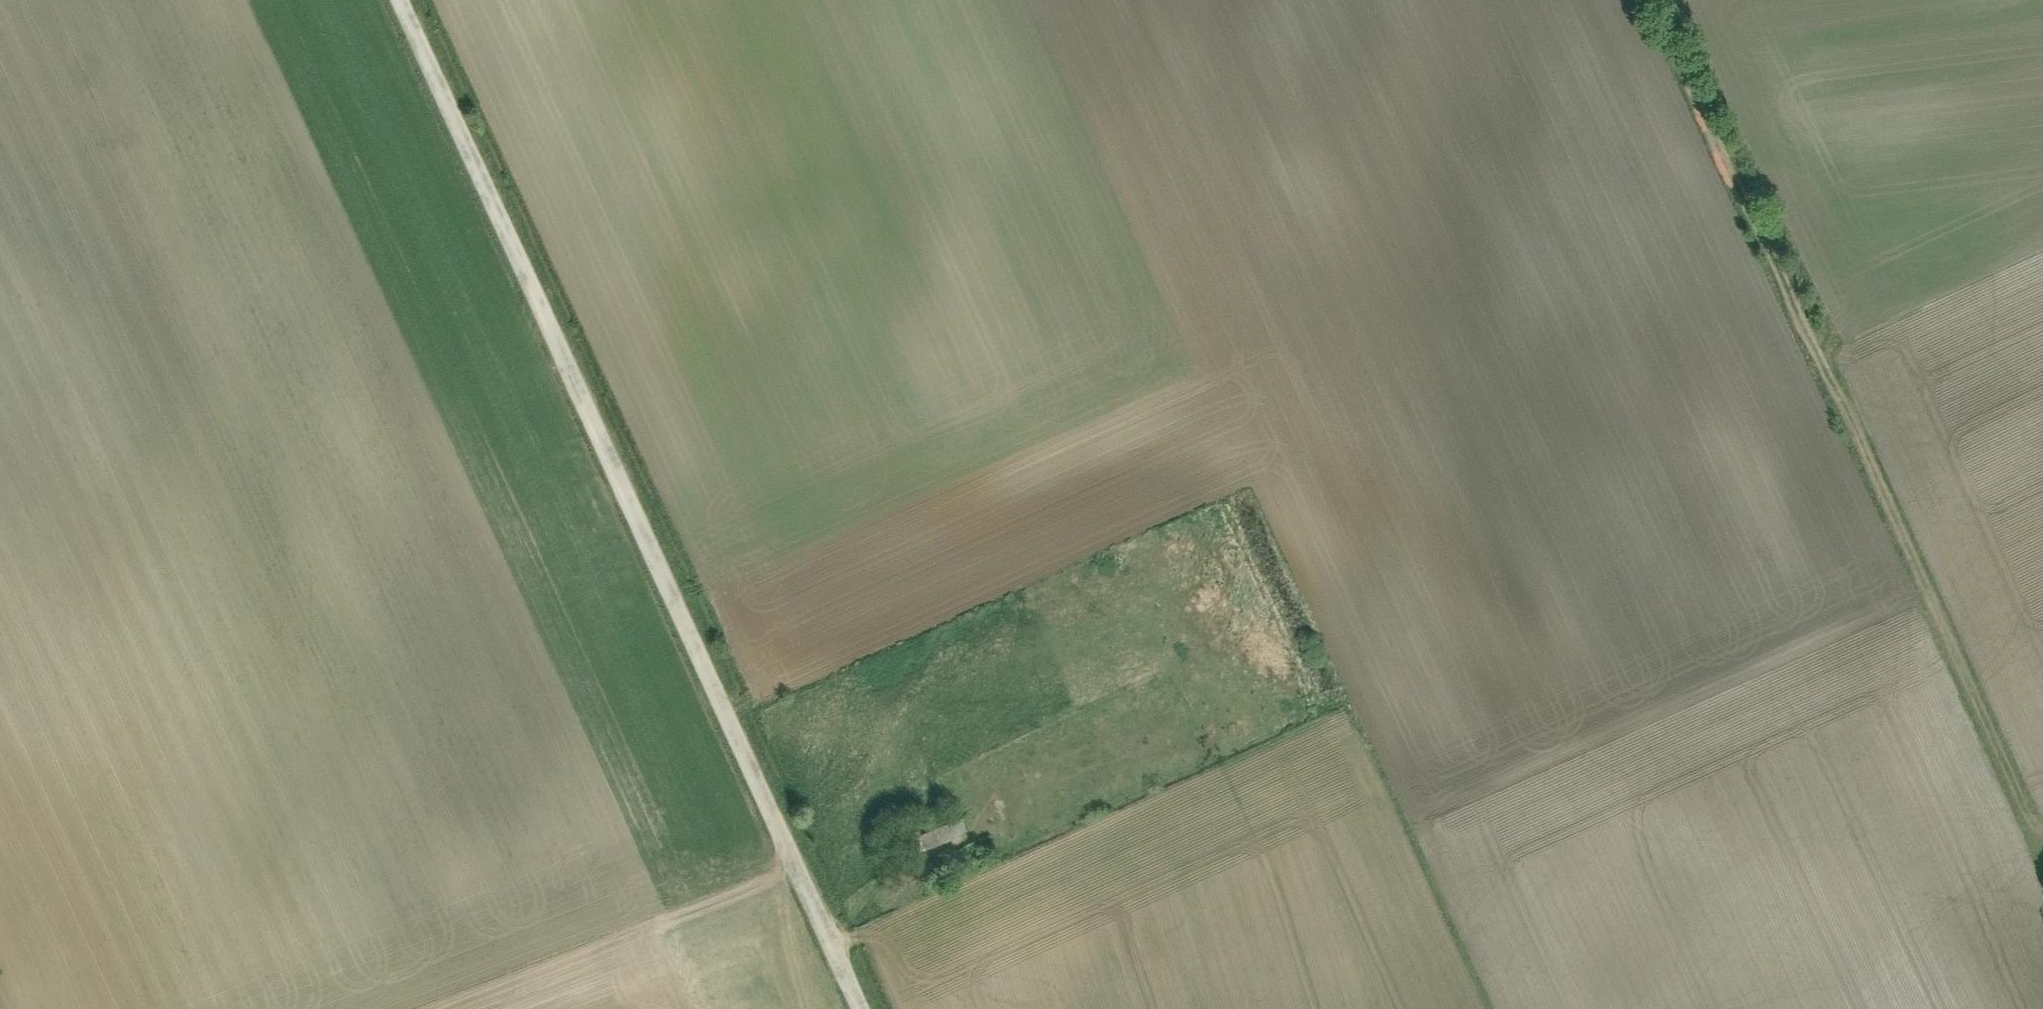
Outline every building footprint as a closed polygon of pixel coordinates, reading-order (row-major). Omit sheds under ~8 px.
[(909,854),(965,831),(960,816),(903,839),(909,854)]
